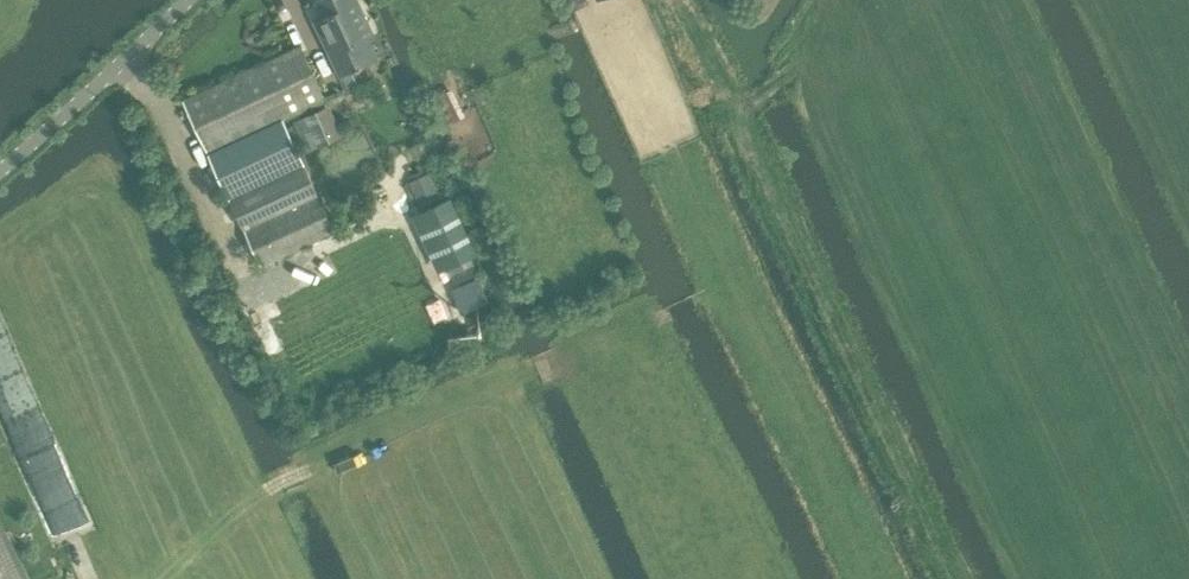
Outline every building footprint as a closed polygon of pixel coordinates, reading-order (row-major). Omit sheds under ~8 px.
[(361,0),(316,0),(324,16),(314,20),(341,76),(381,57),(371,36),(377,34),(361,0)] [(569,11),(585,5),(583,0),(565,0),(569,11)] [(263,266),(336,232),(284,121),(327,101),(301,45),(185,100),(263,266)] [(436,96),(449,123),(467,114),(453,87),(436,96)] [(308,152),(344,135),(330,104),(293,121),(308,152)] [(448,267),(478,253),(452,196),(449,198),(420,212),(448,267)] [(0,523),(0,578),(27,578),(0,523)]
